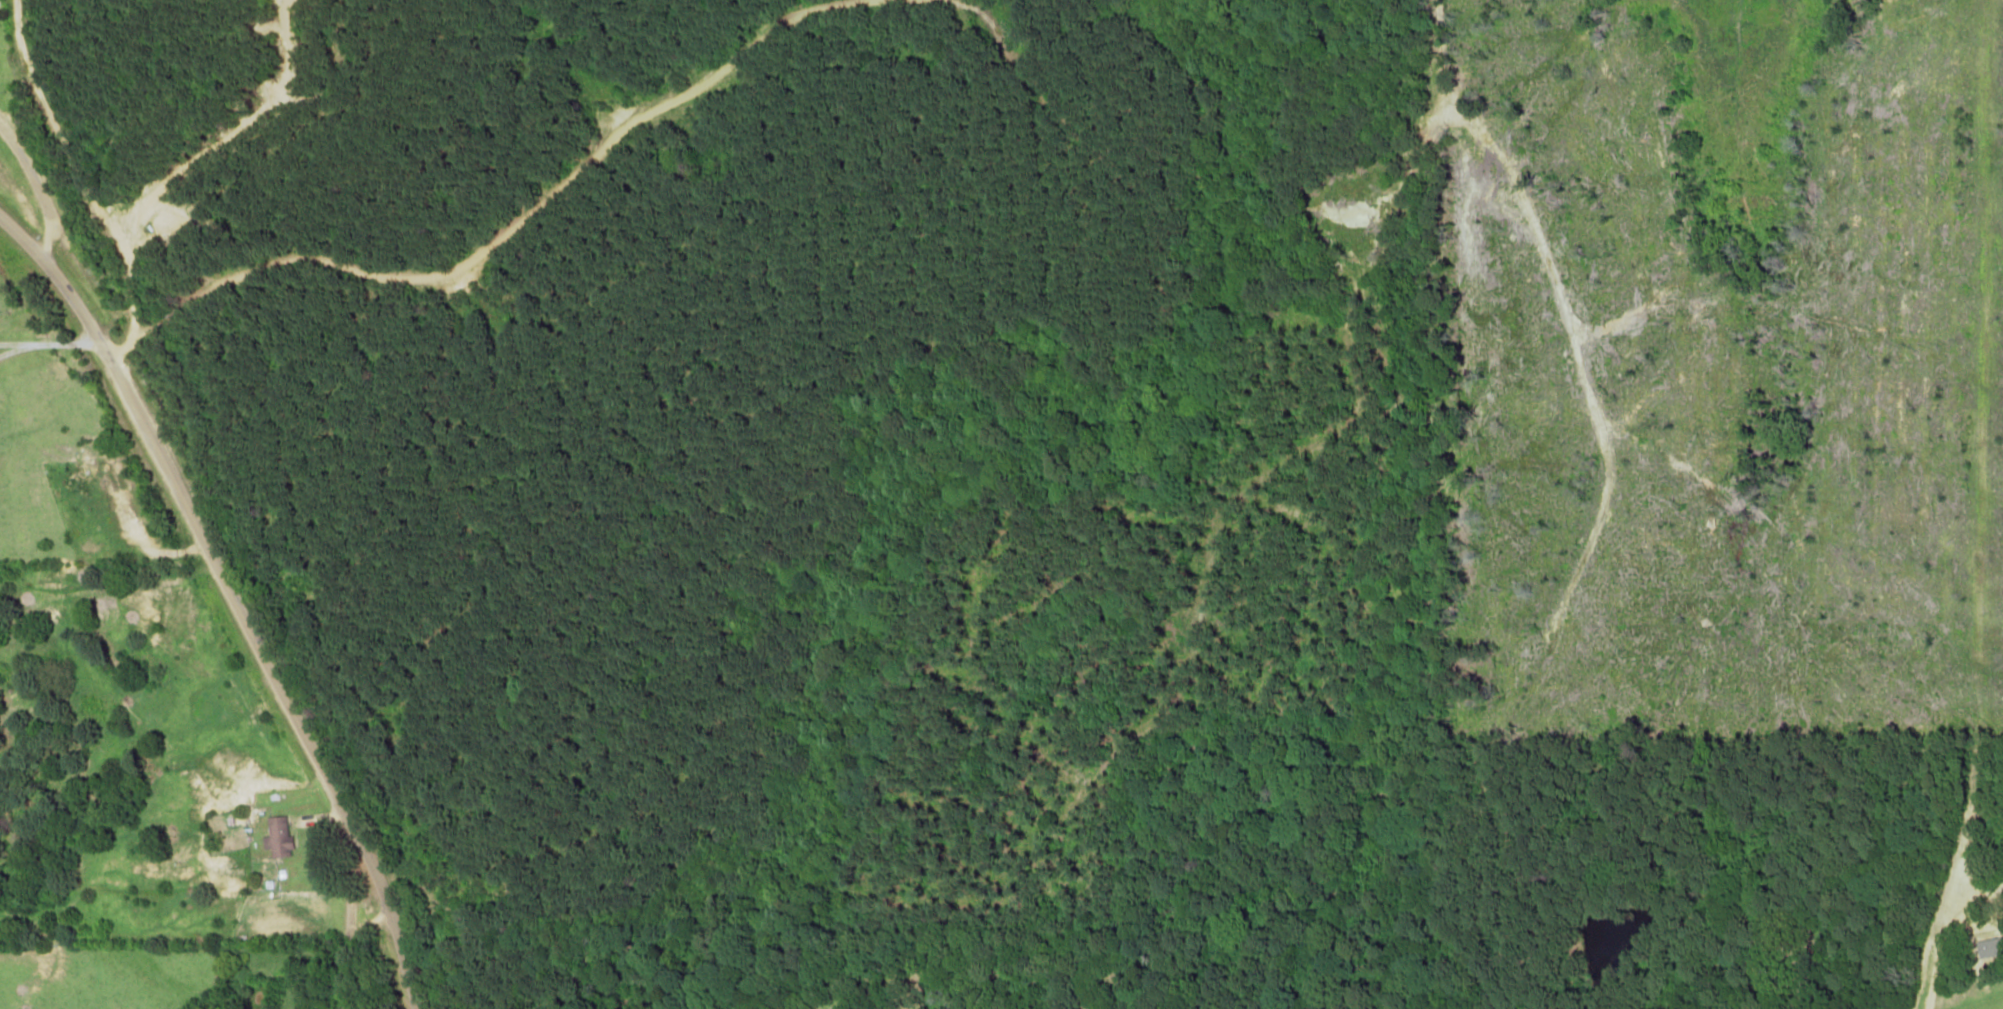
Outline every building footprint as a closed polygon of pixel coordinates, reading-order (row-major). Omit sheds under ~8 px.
[(290,816),(272,817),(273,857),(295,856),(294,836),(290,836),(290,816)]
